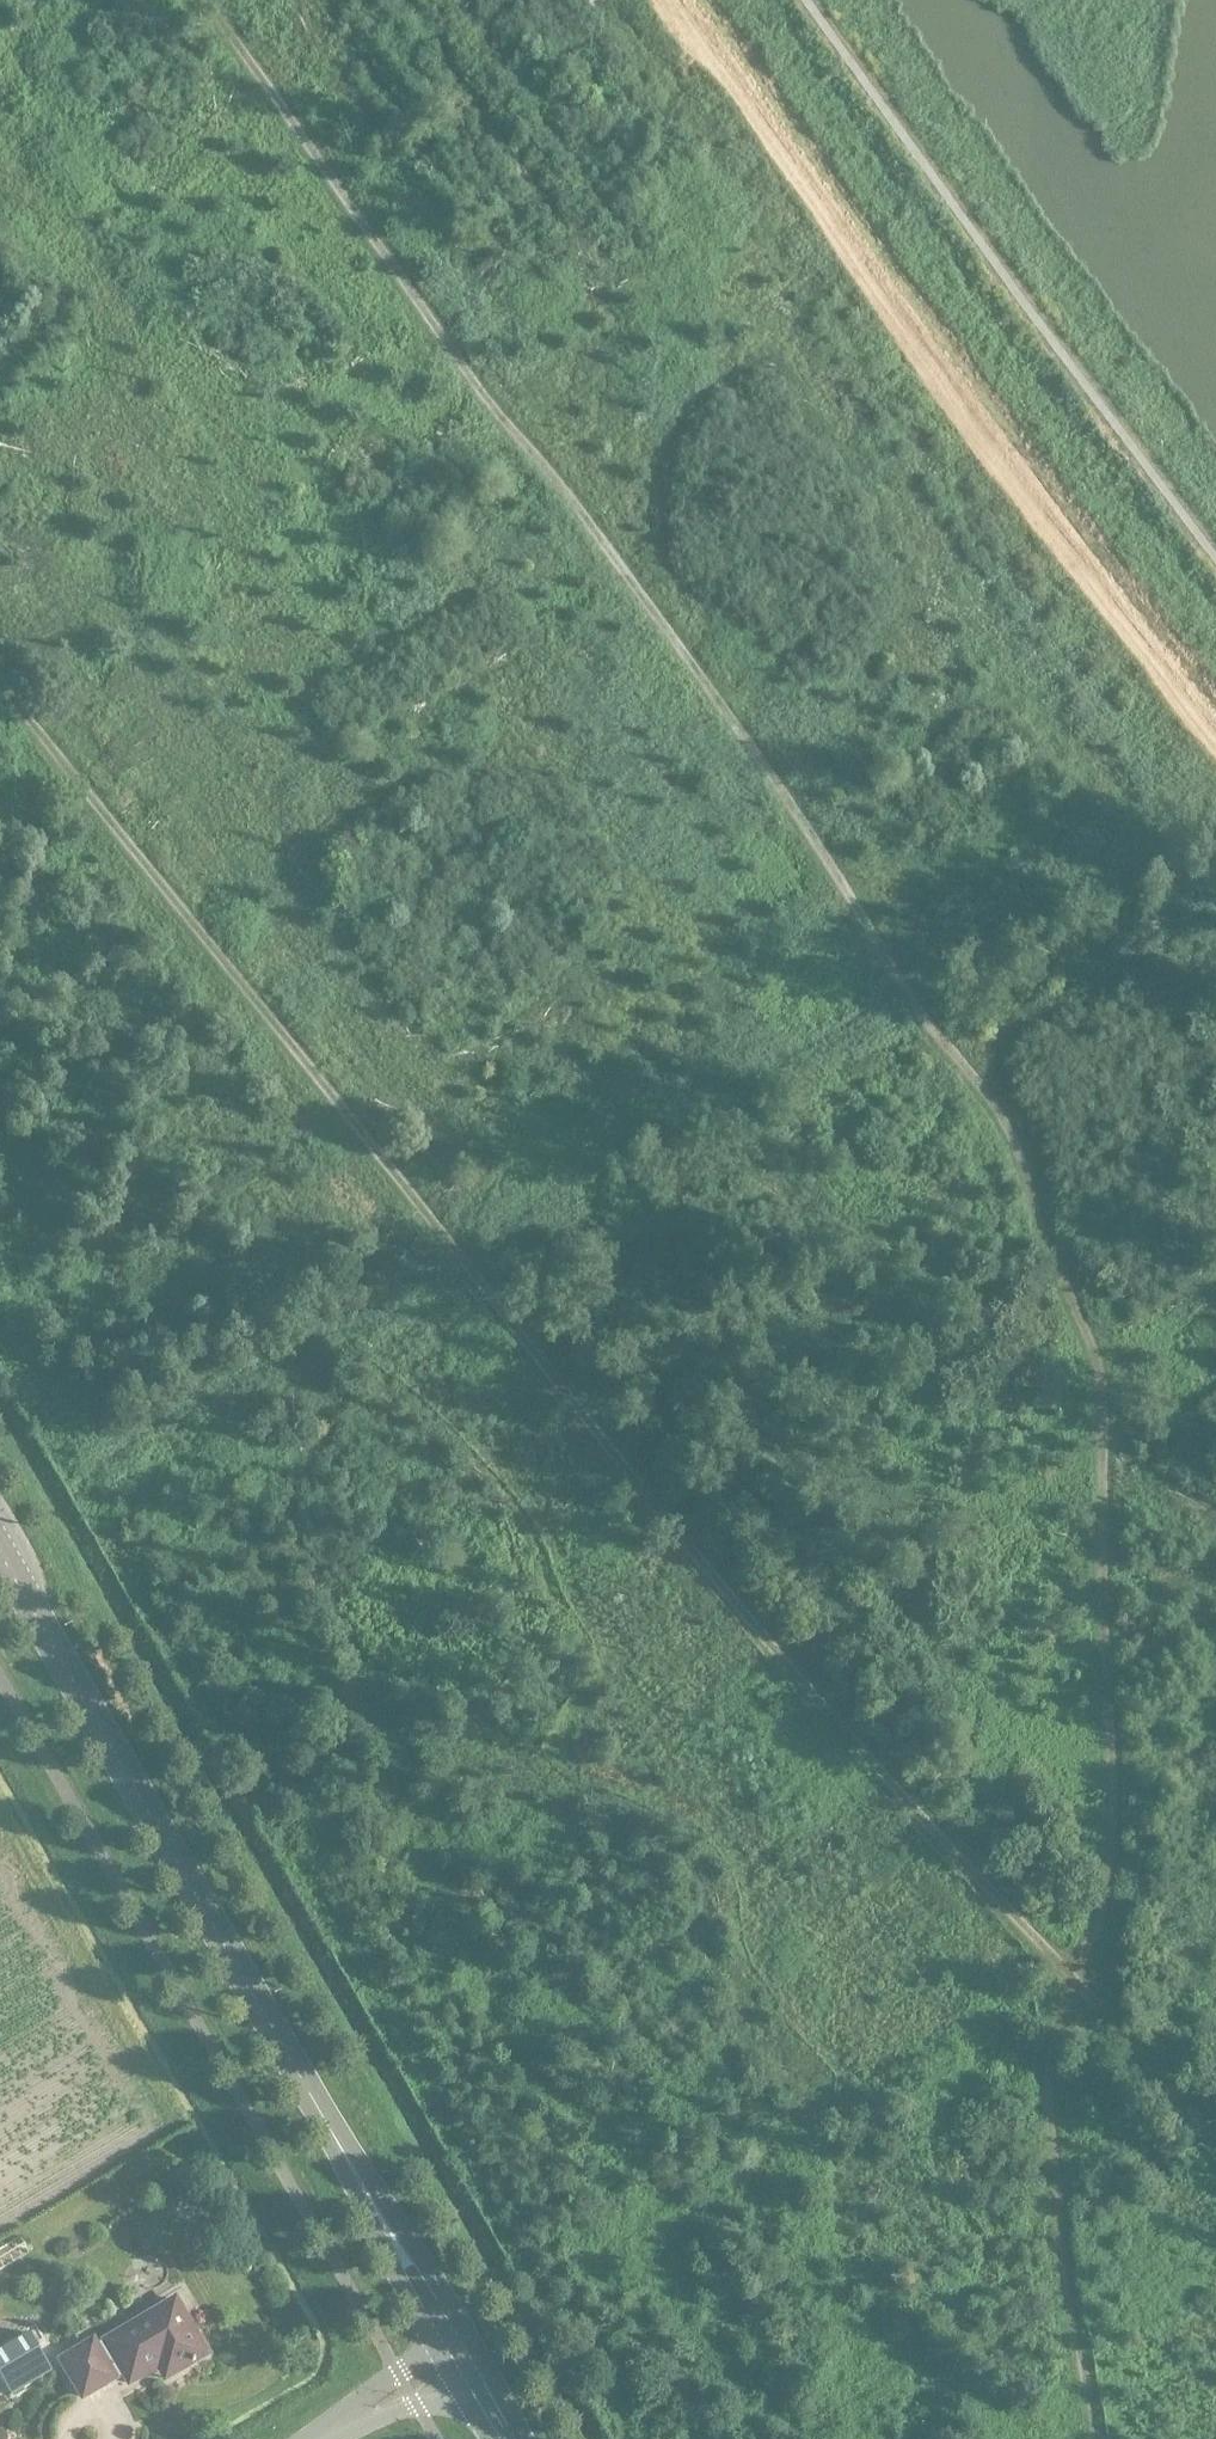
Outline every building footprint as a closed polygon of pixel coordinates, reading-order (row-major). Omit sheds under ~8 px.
[(169,2303),(104,2341),(129,2383),(158,2366),(167,2381),(182,2373),(180,2369),(207,2353),(190,2324),(184,2328),(169,2303)] [(0,2350),(0,2375),(11,2394),(53,2370),(30,2332),(0,2350)] [(93,2340),(61,2359),(83,2396),(115,2377),(93,2340)]
